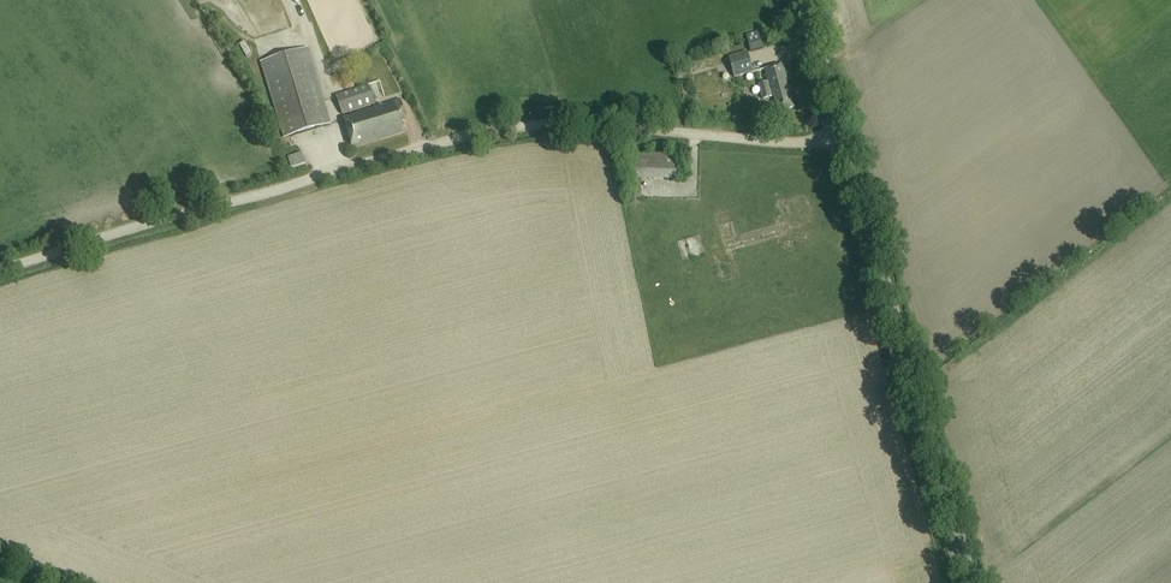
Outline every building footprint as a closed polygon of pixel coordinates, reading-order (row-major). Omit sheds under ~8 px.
[(762,49),(758,33),(746,36),(750,52),(762,49)] [(330,125),(308,48),(260,62),(283,138),(330,125)] [(748,53),(728,59),(733,79),(753,73),(748,53)] [(724,56),(716,59),(718,66),(726,64),(724,56)] [(713,57),(688,66),(691,74),(716,66),(713,57)] [(795,108),(784,65),(765,69),(768,82),(759,85),(763,100),(774,98),(778,112),(795,108)] [(370,87),(338,98),(343,114),(376,103),(370,87)] [(401,100),(343,118),(352,149),(402,134),(402,124),(408,122),(401,100)] [(768,102),(760,104),(762,111),(770,109),(768,102)] [(289,154),(291,166),(305,163),(302,151),(289,154)] [(630,155),(630,182),(679,182),(679,155),(630,155)]
